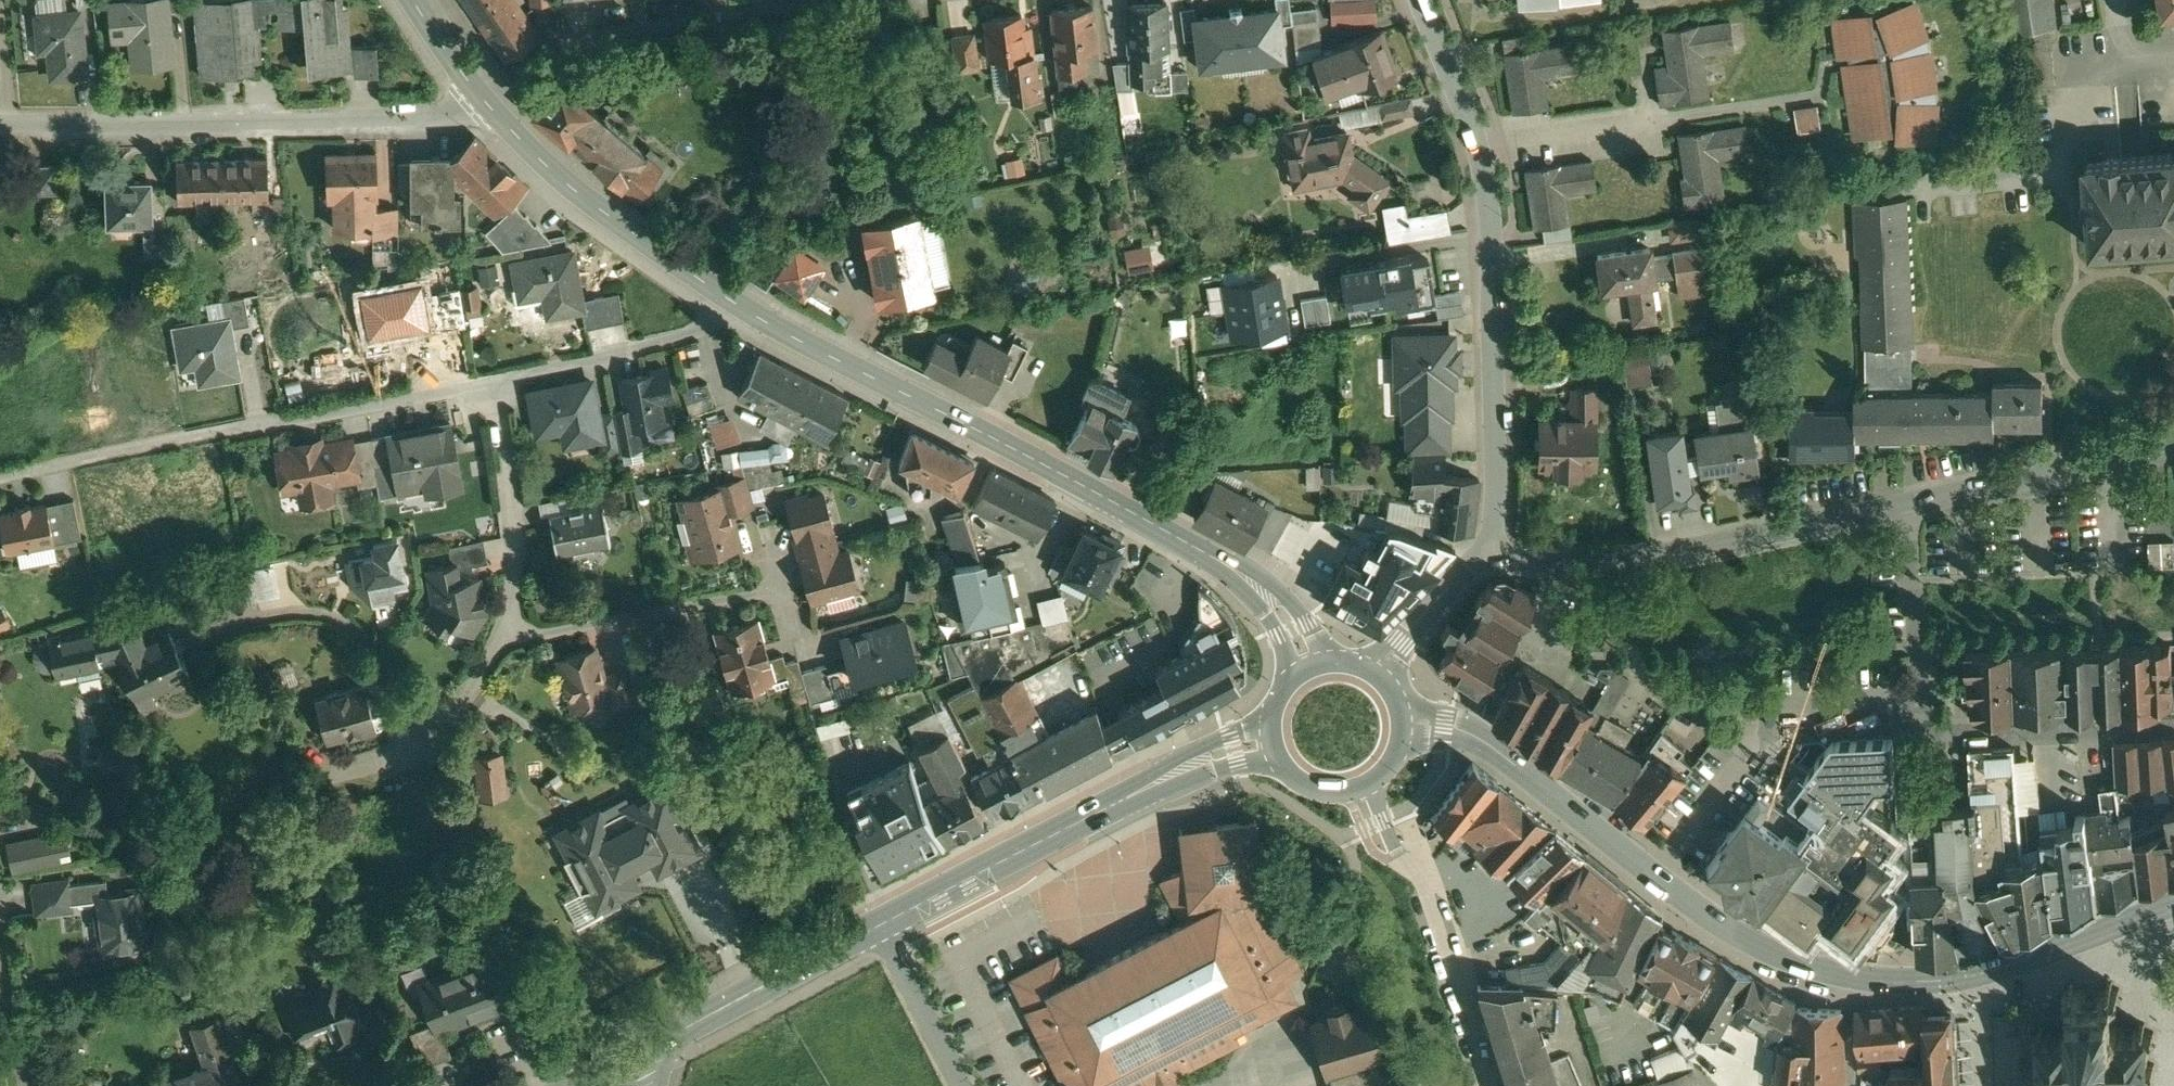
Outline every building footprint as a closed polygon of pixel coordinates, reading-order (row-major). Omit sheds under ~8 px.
[(128,2),(108,5),(110,27),(134,25),(135,34),(131,35),(134,67),(173,63),(167,11),(166,0),(127,0),(128,2)] [(167,11),(181,9),(180,0),(166,0),(167,11)] [(195,2),(202,76),(224,74),(224,72),(253,70),(252,60),(260,59),(257,22),(264,22),(263,8),(280,7),(279,0),(216,0),(195,2)] [(280,7),(281,20),(303,18),(307,66),(345,63),(340,0),(279,0),(280,7)] [(505,55),(537,33),(514,0),(467,0),(505,55)] [(1289,0),(1278,0),(1279,4),(1281,25),(1292,24),(1289,0)] [(1331,1),(1332,22),(1375,19),(1373,0),(1347,0),(1333,1),(1331,1)] [(2014,32),(2023,31),(2025,51),(2052,48),(2050,26),(2055,25),(2051,0),(2009,0),(2014,32)] [(2163,17),(2173,15),(2173,0),(2160,0),(2163,17)] [(1166,2),(1126,4),(1128,50),(1129,50),(1130,61),(1131,82),(1132,82),(1168,80),(1167,48),(1169,48),(1166,2)] [(1914,2),(1880,15),(1883,24),(1873,27),(1871,13),(1835,18),(1841,56),(1855,54),(1856,62),(1846,64),(1857,137),(1892,132),(1891,123),(1900,124),(1899,139),(1935,141),(1937,103),(1935,103),(1933,90),(1936,89),(1930,51),(1927,52),(1925,39),(1927,38),(1914,2)] [(1279,4),(1192,16),(1195,39),(1199,67),(1286,56),(1281,25),(1279,4)] [(1092,5),(1051,9),(1059,85),(1077,83),(1075,71),(1098,69),(1092,5)] [(1291,11),(1292,22),(1318,18),(1317,7),(1291,11)] [(1191,8),(1181,9),(1185,40),(1195,39),(1192,16),(1191,8)] [(80,11),(36,16),(38,35),(47,34),(48,48),(49,48),(52,77),(87,72),(80,11)] [(1021,13),(986,17),(990,57),(1007,55),(1034,52),(1030,25),(1023,26),(1021,13)] [(1318,18),(1292,22),(1295,50),(1322,46),(1318,18)] [(1685,25),(1680,26),(1663,29),(1670,73),(1665,74),(1665,72),(1663,72),(1668,104),(1670,103),(1670,101),(1674,101),(1701,97),(1710,96),(1709,93),(1708,94),(1701,46),(1724,43),(1725,50),(1732,49),(1732,50),(1735,49),(1731,19),(1728,20),(1728,21),(1699,25),(1699,23),(1685,26),(1685,25)] [(940,23),(914,26),(917,52),(943,49),(940,23)] [(1381,30),(1342,44),(1342,45),(1312,56),(1326,93),(1356,82),(1358,89),(1397,74),(1396,70),(1399,69),(1396,60),(1392,61),(1381,30)] [(973,33),(953,36),(958,69),(978,66),(973,33)] [(1529,34),(1502,38),(1504,52),(1531,48),(1529,34)] [(376,43),(352,45),(355,73),(379,71),(376,43)] [(1504,52),(1503,53),(1503,55),(1506,54),(1513,110),(1512,110),(1512,113),(1550,108),(1549,105),(1546,105),(1542,70),(1565,67),(1566,73),(1575,72),(1571,43),(1569,43),(1569,45),(1540,49),(1540,47),(1531,48),(1504,52)] [(2052,48),(2025,51),(2029,93),(2056,90),(2052,48)] [(1034,52),(1007,55),(1010,77),(1019,76),(1021,94),(1038,92),(1034,52)] [(1130,61),(1113,62),(1117,89),(1132,88),(1132,82),(1131,82),(1130,61)] [(603,117),(558,80),(533,111),(635,195),(648,180),(652,184),(669,162),(650,146),(646,151),(604,116),(603,117)] [(1063,89),(1050,91),(1054,115),(1066,113),(1063,89)] [(1409,98),(1381,103),(1384,117),(1411,111),(1409,98)] [(1381,103),(1341,111),(1344,128),(1385,120),(1384,117),(1381,103)] [(1819,106),(1794,110),(1797,131),(1822,128),(1819,106)] [(1679,133),(1676,134),(1676,136),(1679,136),(1685,178),(1681,179),(1681,178),(1679,178),(1684,207),(1685,207),(1685,206),(1724,201),(1724,199),(1716,151),(1739,147),(1740,154),(1748,153),(1751,153),(1747,123),(1743,124),(1743,125),(1714,129),(1714,128),(1705,129),(1679,133)] [(1389,180),(1354,156),(1350,133),(1319,138),(1310,138),(1309,130),(1285,134),(1295,190),(1299,189),(1299,187),(1315,185),(1317,179),(1342,176),(1358,188),(1360,185),(1373,195),(1372,197),(1375,199),(1378,195),(1376,194),(1386,181),(1387,182),(1389,180)] [(1052,132),(1040,135),(1044,159),(1056,157),(1052,132)] [(527,181),(476,135),(453,153),(453,169),(495,209),(527,181)] [(375,150),(326,152),(328,192),(334,192),(336,225),(372,223),(374,223),(373,204),(373,191),(377,191),(375,150)] [(453,153),(450,153),(450,157),(432,157),(432,153),(430,152),(429,157),(411,156),(411,159),(411,186),(411,201),(422,200),(422,217),(435,217),(435,220),(443,220),(443,217),(460,217),(460,191),(453,191),(453,169),(453,153)] [(267,155),(222,156),(223,196),(269,195),(267,155)] [(1022,155),(1006,158),(1008,174),(1025,171),(1022,155)] [(222,156),(176,158),(178,198),(223,196),(222,156)] [(2123,160),(2123,158),(2103,160),(2103,162),(2086,163),(2092,248),(2173,241),(2173,157),(2123,160)] [(411,159),(398,160),(398,186),(411,186),(411,159)] [(1547,165),(1542,166),(1542,167),(1525,169),(1534,229),(1541,228),(1569,224),(1570,223),(1570,221),(1568,221),(1563,186),(1587,183),(1588,190),(1597,189),(1593,159),(1590,159),(1590,161),(1561,165),(1561,164),(1547,166),(1547,165)] [(55,164),(29,165),(30,191),(57,190),(55,164)] [(150,176),(107,178),(109,218),(130,217),(143,217),(144,228),(151,228),(151,226),(150,197),(150,176)] [(284,195),(273,196),(274,217),(285,217),(284,195)] [(1907,196),(1852,198),(1854,236),(1863,235),(1864,254),(1859,254),(1862,348),(1867,348),(1867,394),(1909,394),(1908,364),(1912,363),(1911,346),(1913,346),(1907,196)] [(164,197),(150,197),(151,226),(165,225),(164,197)] [(515,202),(495,219),(518,245),(552,238),(536,220),(534,221),(525,211),(524,212),(515,202)] [(1404,203),(1384,206),(1390,242),(1410,239),(1407,217),(1404,203)] [(398,204),(373,204),(374,223),(372,223),(373,244),(398,243),(398,204)] [(1444,211),(1407,217),(1410,239),(1420,238),(1446,233),(1447,233),(1444,211)] [(931,213),(940,282),(951,281),(942,212),(931,213)] [(917,213),(864,223),(879,299),(932,288),(917,213)] [(1125,216),(1109,219),(1111,236),(1128,233),(1125,216)] [(130,228),(130,217),(109,218),(109,229),(130,228)] [(518,245),(495,219),(484,229),(504,248),(518,245)] [(1700,219),(1672,223),(1674,240),(1703,236),(1700,219)] [(1569,224),(1541,228),(1544,243),(1571,239),(1569,224)] [(165,225),(151,226),(151,228),(144,228),(144,252),(166,251),(165,225)] [(1126,247),(1131,271),(1157,266),(1153,242),(1126,247)] [(823,265),(794,246),(775,275),(803,294),(823,265)] [(572,248),(513,260),(518,286),(542,282),(548,314),(566,311),(565,309),(583,306),(572,248)] [(1650,249),(1598,256),(1602,289),(1629,285),(1635,323),(1654,320),(1649,282),(1654,282),(1650,249)] [(1409,255),(1386,259),(1386,261),(1379,262),(1379,260),(1340,266),(1348,310),(1386,304),(1386,300),(1395,299),(1397,306),(1435,300),(1428,258),(1410,261),(1409,255)] [(495,261),(480,264),(483,283),(498,280),(495,261)] [(1036,272),(1017,275),(1020,293),(1039,290),(1036,272)] [(1086,273),(1074,275),(1077,291),(1089,289),(1086,273)] [(1277,275),(1224,284),(1228,310),(1281,301),(1277,275)] [(479,283),(461,285),(463,302),(466,302),(481,300),(479,283)] [(618,289),(587,295),(588,304),(592,304),(595,323),(623,317),(618,289)] [(244,292),(224,296),(227,315),(229,315),(230,323),(249,320),(244,292)] [(1460,292),(1436,295),(1440,317),(1463,313),(1460,292)] [(1326,296),(1302,300),(1306,325),(1330,321),(1326,296)] [(481,300),(466,302),(468,313),(483,311),(481,300)] [(1281,301),(1228,310),(1232,336),(1269,330),(1286,327),(1281,301)] [(227,315),(175,325),(182,364),(202,360),(206,378),(239,372),(230,323),(229,315),(227,315)] [(1007,348),(976,332),(966,352),(943,341),(932,364),(953,375),(954,376),(954,375),(974,385),(974,386),(986,392),(1001,362),(1008,348),(1007,348)] [(1454,384),(1452,336),(1396,338),(1397,386),(1412,385),(1412,416),(1412,417),(1447,416),(1450,416),(1449,384),(1454,384)] [(935,337),(924,360),(932,364),(943,341),(935,337)] [(1012,337),(1007,348),(1008,348),(1001,362),(1014,369),(1027,344),(1012,337)] [(760,349),(737,392),(758,403),(781,359),(760,349)] [(1653,383),(1652,351),(1626,353),(1628,385),(1653,383)] [(848,393),(781,359),(758,403),(824,437),(848,393)] [(651,370),(622,376),(627,406),(631,424),(636,423),(662,418),(658,396),(671,394),(666,365),(650,368),(651,370)] [(1128,393),(1092,375),(1082,395),(1088,398),(1070,435),(1065,443),(1085,454),(1087,452),(1110,461),(1118,444),(1123,447),(1126,440),(1135,438),(1139,429),(1136,421),(1131,419),(1132,418),(1119,411),(1128,393)] [(591,377),(530,389),(538,430),(572,423),(575,439),(601,434),(602,433),(598,411),(591,377)] [(707,379),(682,387),(690,412),(714,404),(707,379)] [(2041,383),(1994,384),(1994,394),(1994,429),(2042,428),(2041,383)] [(1594,387),(1573,387),(1573,418),(1594,418),(1594,387)] [(1867,394),(1855,395),(1855,413),(1845,414),(1845,412),(1813,413),(1813,408),(1788,408),(1788,457),(1790,457),(1854,456),(1855,456),(1856,456),(1856,439),(1857,439),(1880,439),(1901,439),(1901,416),(1912,416),(1912,394),(1909,394),(1867,394)] [(1994,394),(1912,394),(1912,416),(1901,416),(1901,439),(1902,439),(1902,438),(1993,438),(1994,438),(1994,429),(1994,394)] [(627,406),(614,408),(621,446),(640,443),(636,423),(631,424),(627,406)] [(614,408),(598,411),(602,433),(601,434),(604,449),(621,446),(614,408)] [(711,419),(718,443),(743,435),(737,412),(711,419)] [(1447,416),(1412,417),(1412,416),(1408,416),(1409,450),(1448,449),(1447,416)] [(1573,418),(1539,418),(1538,462),(1555,462),(1554,469),(1579,469),(1579,462),(1594,462),(1594,418),(1573,418)] [(451,419),(387,431),(393,459),(403,457),(407,476),(423,473),(424,481),(461,474),(451,419)] [(973,456),(911,425),(899,459),(907,463),(930,475),(957,488),(973,456)] [(1682,426),(1644,432),(1655,502),(1678,499),(1679,505),(1697,503),(1694,484),(1691,485),(1682,426)] [(1752,427),(1697,434),(1700,454),(1698,454),(1700,468),(1727,465),(1728,473),(1757,470),(1752,427)] [(387,431),(371,434),(375,462),(393,459),(387,431)] [(320,444),(310,446),(309,442),(306,440),(305,439),(302,438),(291,440),(293,446),(278,449),(284,483),(303,479),(306,499),(331,494),(329,478),(357,473),(358,472),(352,437),(351,434),(322,440),(321,441),(320,443),(320,444)] [(371,434),(352,437),(358,472),(357,473),(358,483),(377,479),(375,462),(371,434)] [(869,455),(846,444),(841,457),(863,467),(869,455)] [(1170,444),(1157,469),(1171,477),(1185,453),(1170,444)] [(749,446),(740,447),(742,460),(751,459),(749,446)] [(1444,454),(1413,456),(1409,493),(1420,494),(1418,508),(1434,510),(1432,526),(1472,532),(1479,479),(1442,474),(1444,454)] [(930,475),(907,463),(906,467),(909,488),(930,488),(930,475)] [(1338,465),(1323,464),(1322,480),(1337,481),(1338,465)] [(1054,495),(992,465),(974,501),(1036,531),(1054,495)] [(1318,465),(1306,466),(1307,486),(1319,486),(1318,465)] [(1217,467),(1198,469),(1187,487),(1201,494),(1209,481),(1217,467)] [(745,473),(709,484),(710,487),(722,484),(730,510),(754,503),(745,473)] [(1264,502),(1238,488),(1236,492),(1219,482),(1217,485),(1209,481),(1201,494),(1205,496),(1196,513),(1194,512),(1193,513),(1218,527),(1220,523),(1243,536),(1243,538),(1244,538),(1264,502)] [(710,487),(680,496),(686,517),(678,519),(683,540),(697,536),(702,554),(706,553),(707,556),(720,553),(719,549),(739,544),(730,510),(722,484),(710,487)] [(823,490),(808,494),(807,491),(786,497),(796,532),(797,534),(831,524),(832,524),(823,490)] [(47,500),(54,540),(81,535),(73,495),(47,500)] [(5,550),(54,540),(47,500),(0,509),(0,523),(5,550)] [(602,500),(549,511),(556,550),(574,547),(574,550),(594,546),(593,543),(610,540),(607,523),(607,522),(606,518),(602,500)] [(967,516),(963,506),(943,511),(959,557),(979,553),(967,516)] [(1384,514),(1360,511),(1358,523),(1382,527),(1384,514)] [(1423,521),(1386,514),(1384,528),(1389,528),(1397,529),(1419,538),(1423,521)] [(988,519),(967,516),(979,553),(981,552),(997,549),(988,519)] [(831,524),(797,534),(796,532),(793,533),(797,548),(835,537),(831,524)] [(1101,534),(1084,525),(1073,547),(1063,568),(1064,569),(1098,586),(1121,539),(1103,530),(1101,534)] [(1419,538),(1397,529),(1389,528),(1382,541),(1433,570),(1453,550),(1419,538)] [(376,553),(362,556),(366,578),(404,571),(398,536),(374,541),(376,553)] [(483,536),(462,541),(466,563),(488,559),(483,536)] [(835,537),(797,548),(802,563),(805,562),(804,560),(839,550),(835,537)] [(1061,540),(1048,566),(1052,568),(1055,576),(1064,569),(1063,568),(1073,547),(1061,540)] [(462,541),(448,543),(451,560),(457,559),(458,565),(466,563),(462,541)] [(1382,541),(1366,570),(1346,558),(1324,597),(1379,626),(1433,570),(1382,541)] [(2173,543),(2149,544),(2150,568),(2173,567),(2173,543)] [(839,550),(804,560),(805,562),(809,578),(806,579),(811,597),(858,584),(848,548),(839,550)] [(959,557),(923,565),(926,577),(949,571),(961,622),(969,620),(972,633),(1011,624),(1008,611),(1016,609),(1004,558),(984,563),(981,552),(979,553),(959,557)] [(362,556),(348,559),(353,581),(366,578),(362,556)] [(451,560),(429,565),(435,599),(426,613),(447,627),(452,618),(471,629),(484,608),(478,574),(469,576),(459,569),(458,565),(457,559),(451,560)] [(271,561),(245,566),(256,594),(277,590),(271,561)] [(404,571),(366,578),(374,600),(394,596),(391,583),(406,580),(404,571)] [(1219,597),(1198,579),(1197,581),(1199,582),(1197,600),(1199,614),(1179,644),(1183,651),(1154,666),(1164,685),(1118,709),(1124,720),(1104,730),(1109,744),(1131,733),(1134,739),(1239,684),(1235,675),(1243,671),(1245,671),(1243,644),(1234,619),(1219,597)] [(1476,601),(1459,628),(1448,621),(1441,632),(1452,639),(1439,659),(1456,670),(1454,675),(1476,689),(1479,684),(1482,686),(1491,670),(1489,668),(1507,639),(1510,641),(1529,611),(1526,609),(1535,594),(1514,580),(1508,591),(1489,579),(1483,589),(1481,589),(1474,600),(1476,601)] [(0,606),(0,627),(11,620),(1,605),(0,606)] [(972,633),(951,637),(1002,736),(1004,740),(1024,729),(1041,721),(1017,675),(1053,656),(1051,650),(1073,638),(1078,652),(1079,652),(1067,612),(1011,624),(972,633)] [(133,615),(110,625),(116,649),(119,655),(117,656),(142,707),(157,700),(152,687),(189,669),(168,624),(152,631),(155,637),(145,641),(133,615)] [(757,616),(714,629),(731,689),(733,688),(734,692),(745,689),(748,684),(758,681),(764,684),(774,681),(773,677),(775,676),(774,671),(769,655),(757,616)] [(914,655),(904,618),(854,632),(856,640),(844,643),(852,672),(914,655)] [(107,623),(48,634),(55,671),(100,663),(98,653),(116,649),(110,625),(107,623)] [(967,669),(951,637),(942,640),(950,674),(967,669)] [(2120,647),(2123,713),(2173,711),(2173,685),(2172,670),(2170,645),(2120,647)] [(624,668),(603,674),(600,664),(596,665),(594,656),(595,656),(592,647),(559,657),(565,676),(559,677),(564,694),(570,692),(574,706),(577,705),(587,710),(601,706),(607,696),(608,695),(617,700),(618,704),(633,699),(624,668)] [(2120,647),(2066,649),(2069,715),(2123,713),(2120,647)] [(2066,649),(2012,651),(2015,717),(2069,715),(2066,649)] [(797,656),(785,659),(783,651),(769,655),(774,671),(786,668),(791,687),(805,683),(801,668),(797,656)] [(2012,651),(1966,653),(1967,675),(1970,675),(1971,697),(1974,697),(1975,719),(2015,717),(2012,651)] [(641,661),(630,664),(639,696),(650,693),(641,661)] [(826,661),(801,668),(805,683),(810,699),(835,692),(826,661)] [(1549,678),(1524,663),(1492,718),(1557,765),(1582,721),(1583,719),(1585,720),(1592,708),(1567,693),(1569,691),(1548,679),(1549,678)] [(1617,667),(1600,666),(1595,673),(1608,681),(1615,670),(1616,670),(1618,667),(1617,667)] [(1710,666),(1694,667),(1694,690),(1681,702),(1702,720),(1710,720),(1710,710),(1711,710),(1711,700),(1710,700),(1710,666)] [(1608,681),(1603,690),(1617,697),(1628,678),(1616,670),(1615,670),(1608,681)] [(383,678),(364,683),(372,712),(391,707),(383,678)] [(364,683),(315,696),(320,714),(319,716),(323,732),(325,733),(327,738),(346,733),(347,736),(377,728),(372,712),(364,683)] [(1617,697),(1603,690),(1592,708),(1585,720),(1583,719),(1582,721),(1596,728),(1603,715),(1607,715),(1617,697)] [(720,701),(695,708),(702,733),(727,726),(720,701)] [(1096,704),(1046,729),(1050,737),(1068,772),(1110,751),(1109,744),(1104,730),(1096,704)] [(846,716),(816,723),(819,736),(849,729),(846,716)] [(1603,736),(1594,731),(1596,728),(1582,721),(1557,765),(1557,766),(1611,798),(1639,758),(1639,759),(1643,754),(1622,742),(1629,729),(1613,720),(1603,736)] [(1788,794),(1813,812),(1833,784),(1855,800),(1873,773),(1892,772),(1891,728),(1831,730),(1789,785),(1788,794)] [(1024,729),(1004,740),(1011,753),(1031,792),(1043,786),(1042,785),(1068,772),(1050,737),(1033,745),(1024,729)] [(1643,754),(1639,759),(1639,758),(1611,798),(1613,799),(1642,823),(1654,809),(1654,810),(1664,798),(1664,797),(1692,765),(1678,753),(1683,748),(1661,729),(1643,754)] [(948,731),(920,745),(942,787),(961,777),(956,768),(965,764),(948,731)] [(1002,736),(983,746),(992,763),(1011,753),(1004,740),(1002,736)] [(2113,743),(2116,786),(2166,783),(2172,788),(2173,787),(2173,739),(2113,743)] [(2022,849),(2014,748),(1993,749),(1993,747),(1969,749),(1971,805),(1975,873),(1978,890),(2004,939),(2006,941),(2032,932),(2028,921),(2032,920),(2035,929),(2054,922),(2045,855),(2026,861),(2022,849)] [(480,794),(509,793),(507,750),(478,751),(480,794)] [(992,763),(970,774),(990,813),(1031,792),(1011,753),(992,763)] [(909,757),(861,781),(864,786),(850,794),(859,811),(854,814),(881,868),(920,849),(943,837),(923,797),(909,757)] [(1473,761),(1434,814),(1427,831),(1433,853),(1434,854),(1454,830),(1497,780),(1473,761)] [(594,907),(639,884),(631,869),(652,859),(657,870),(703,847),(668,777),(556,834),(594,907)] [(942,787),(923,797),(943,837),(983,817),(961,777),(942,787)] [(1497,780),(1454,830),(1505,873),(1510,868),(1554,827),(1510,791),(1497,780)] [(2116,786),(2100,788),(2103,811),(2086,813),(2088,830),(2089,834),(2098,907),(2140,890),(2133,831),(2131,816),(2121,818),(2116,786)] [(724,808),(714,788),(683,804),(694,823),(724,808)] [(1838,791),(1837,791),(1808,830),(1799,842),(1789,835),(1790,835),(1787,833),(1784,838),(1759,820),(1772,803),(1760,794),(1750,808),(1746,813),(1746,814),(1733,830),(1732,829),(1731,831),(1729,830),(1718,845),(1719,846),(1718,848),(1719,849),(1707,865),(1705,867),(1722,880),(1720,882),(1723,894),(1732,902),(1745,901),(1746,898),(1763,911),(1765,907),(1810,940),(1811,940),(1821,925),(1857,951),(1901,891),(1901,890),(1887,881),(1900,864),(1899,863),(1886,853),(1898,836),(1898,835),(1838,791)] [(1772,803),(1759,820),(1784,838),(1787,833),(1790,835),(1789,835),(1799,842),(1808,830),(1772,803)] [(1950,819),(1911,822),(1917,954),(1962,952),(2004,939),(1978,890),(1975,873),(1971,805),(1949,807),(1950,819)] [(2166,807),(2168,817),(2133,831),(2140,890),(2157,883),(2158,886),(2173,880),(2173,806),(2166,807)] [(1071,973),(1060,949),(1008,975),(1059,1076),(1064,1085),(1063,1085),(1153,1085),(1154,1085),(1155,1085),(1171,1085),(1180,1082),(1176,1075),(1239,1043),(1233,1033),(1299,1000),(1289,978),(1304,970),(1272,894),(1259,864),(1256,816),(1178,826),(1183,867),(1159,880),(1178,919),(1071,973)] [(1584,852),(1555,828),(1525,856),(1542,871),(1557,883),(1584,852)] [(65,829),(54,831),(58,848),(69,846),(65,829)] [(54,831),(8,842),(13,867),(60,857),(58,848),(54,831)] [(2089,834),(2078,835),(2075,840),(2056,842),(2055,837),(2044,839),(2045,844),(2044,844),(2045,855),(2054,922),(2098,907),(2089,834)] [(1625,885),(1584,852),(1557,883),(1547,892),(1582,918),(1599,931),(1602,934),(1625,885)] [(1542,871),(1526,886),(1530,890),(1539,900),(1547,892),(1557,883),(1542,871)] [(68,877),(33,882),(37,910),(72,906),(71,899),(68,882),(68,877)] [(106,877),(68,882),(71,899),(97,895),(97,892),(108,890),(106,877)] [(1625,885),(1602,934),(1596,947),(1588,944),(1580,953),(1554,982),(1575,983),(1577,983),(1579,982),(1581,981),(1582,979),(1589,964),(1627,982),(1660,914),(1658,912),(1657,913),(1629,889),(1625,886),(1625,885)] [(108,890),(97,892),(97,895),(99,911),(93,912),(96,929),(102,928),(104,947),(145,942),(138,886),(108,890)] [(1582,918),(1547,892),(1526,915),(1563,938),(1582,918)] [(1582,918),(1563,938),(1580,953),(1588,944),(1599,931),(1582,918)] [(1715,954),(1673,930),(1648,975),(1648,976),(1689,999),(1715,954)] [(1563,938),(1544,960),(1506,966),(1508,979),(1554,982),(1580,953),(1563,938)] [(494,953),(418,982),(433,1021),(436,1029),(442,1027),(512,1001),(494,953)] [(1751,975),(1715,954),(1689,999),(1680,1014),(1696,1024),(1700,1026),(1696,1032),(1713,1042),(1718,1035),(1733,1009),(1732,1009),(1751,975)] [(365,1040),(359,1012),(361,1012),(355,983),(344,986),(341,970),(317,976),(321,997),(288,1004),(295,1035),(333,1026),(338,1046),(365,1040)] [(1797,1002),(1755,977),(1755,978),(1751,976),(1752,976),(1751,975),(1732,1009),(1733,1009),(1779,1036),(1797,1002)] [(1689,999),(1648,976),(1632,1003),(1673,1026),(1680,1015),(1680,1014),(1689,999)] [(2097,992),(2084,992),(2081,989),(2076,989),(2076,988),(2075,988),(2075,981),(2069,981),(2069,988),(2068,988),(2068,989),(2062,989),(2062,995),(2068,995),(2068,996),(2069,996),(2070,1025),(2069,1025),(2069,1026),(2063,1026),(2063,1030),(2045,1031),(2044,1024),(2038,1025),(2038,1031),(2036,1031),(2036,1034),(2029,1034),(2029,1040),(2036,1040),(2037,1066),(2030,1066),(2030,1072),(2037,1072),(2037,1085),(2149,1085),(2148,1069),(2155,1069),(2155,1063),(2148,1063),(2148,1037),(2154,1037),(2154,1031),(2148,1031),(2147,1028),(2145,1028),(2145,1022),(2139,1022),(2139,1028),(2121,1029),(2120,1025),(2117,1024),(2113,1021),(2113,1018),(2114,1017),(2117,1012),(2117,1006),(2114,1001),(2112,1000),(2112,995),(2113,995),(2114,994),(2120,993),(2120,987),(2113,988),(2113,987),(2112,987),(2112,980),(2106,980),(2106,987),(2105,987),(2105,988),(2101,988),(2097,992)] [(1522,985),(1476,984),(1506,1080),(1508,1085),(1583,1085),(1568,1051),(1550,1059),(1538,1017),(1531,1017),(1522,985)] [(1557,987),(1522,985),(1531,1017),(1538,1017),(1555,1018),(1557,987)] [(1381,1054),(1382,1054),(1368,1005),(1346,1011),(1344,1003),(1330,1007),(1332,1015),(1310,1021),(1325,1071),(1330,1085),(1390,1085),(1381,1054)] [(1921,1004),(1857,1009),(1861,1067),(1883,1066),(1881,1051),(1926,1047),(1924,1012),(1922,1012),(1921,1004)] [(1798,1007),(1794,1046),(1782,1045),(1780,1070),(1776,1068),(1774,1085),(1844,1085),(1845,1078),(1841,1009),(1798,1007)] [(1958,1065),(1954,1008),(1924,1008),(1927,1066),(1958,1065)] [(218,1014),(191,1023),(204,1064),(231,1055),(218,1014)] [(1696,1024),(1680,1014),(1680,1015),(1673,1026),(1673,1027),(1682,1044),(1688,1053),(1693,1047),(1686,1039),(1696,1024)] [(433,1021),(410,1030),(423,1064),(451,1053),(442,1027),(436,1029),(433,1021)] [(1682,1044),(1650,1056),(1658,1077),(1694,1063),(1688,1053),(1682,1044)] [(164,1076),(167,1085),(241,1085),(231,1055),(204,1064),(164,1076)] [(1958,1065),(1927,1066),(1889,1067),(1889,1085),(1960,1085),(1958,1065)] [(1661,1085),(1699,1085),(1694,1073),(1661,1085)]
